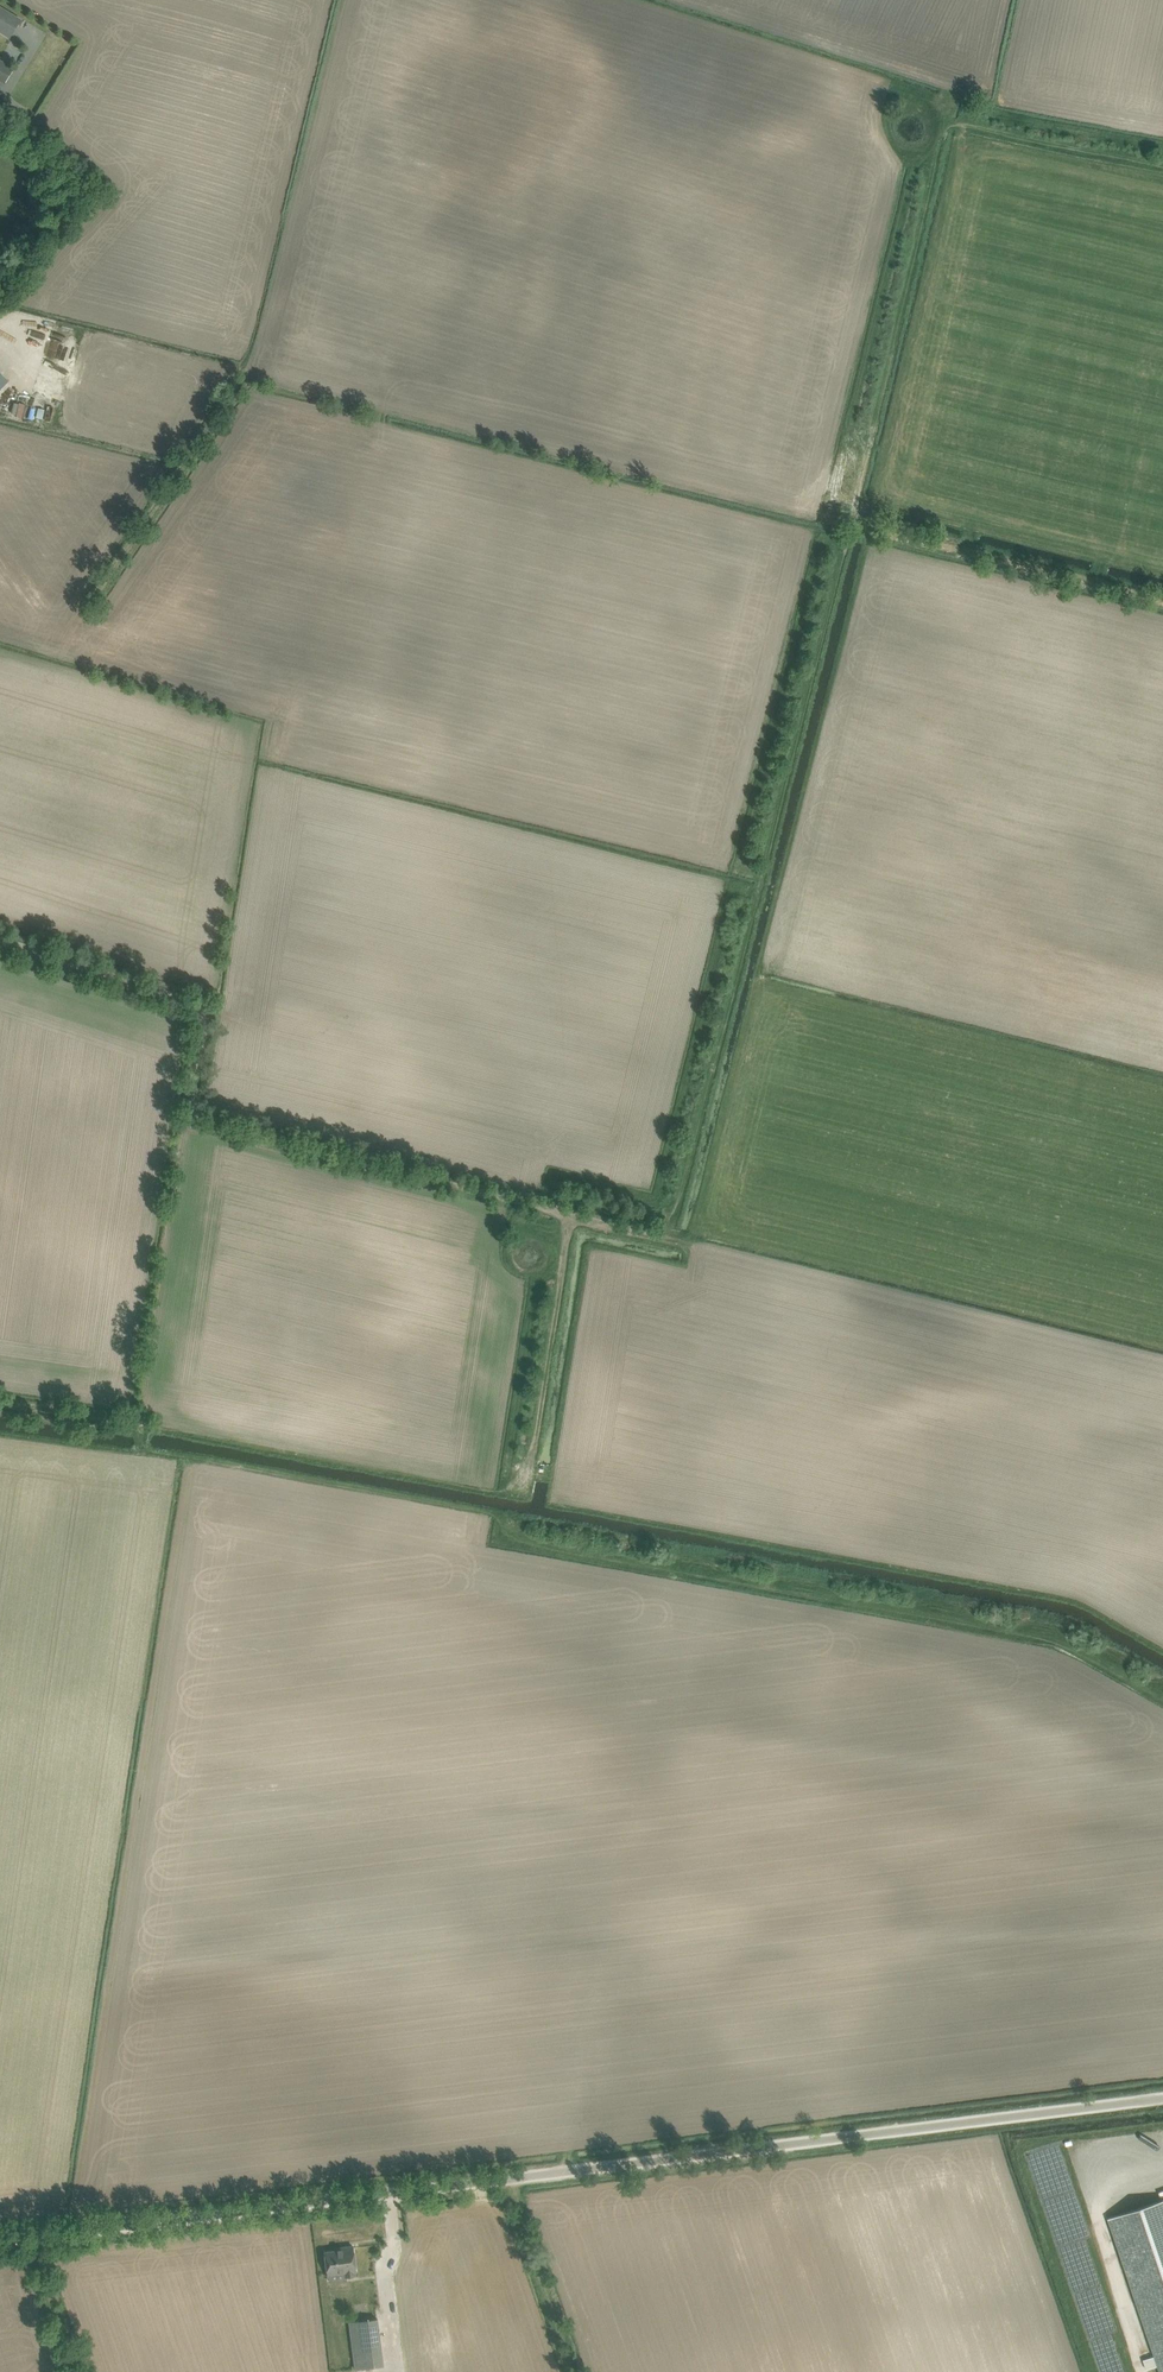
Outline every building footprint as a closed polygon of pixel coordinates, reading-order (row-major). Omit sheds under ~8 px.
[(20,19),(0,7),(0,31),(10,37),(20,19)] [(4,83),(13,69),(0,61),(0,80),(4,83)] [(8,381),(0,373),(0,390),(8,381)] [(22,403),(19,413),(34,417),(37,407),(22,403)] [(1109,2218),(1155,2356),(1158,2366),(1160,2371),(1162,2371),(1162,2200),(1109,2218)] [(357,2273),(354,2258),(353,2246),(342,2247),(336,2248),(336,2250),(325,2252),(326,2264),(328,2276),(344,2274),(344,2277),(356,2276),(355,2273),(357,2273)] [(349,2323),(355,2369),(383,2366),(378,2319),(349,2323)] [(1144,2369),(1154,2366),(1151,2355),(1141,2358),(1144,2369)]
